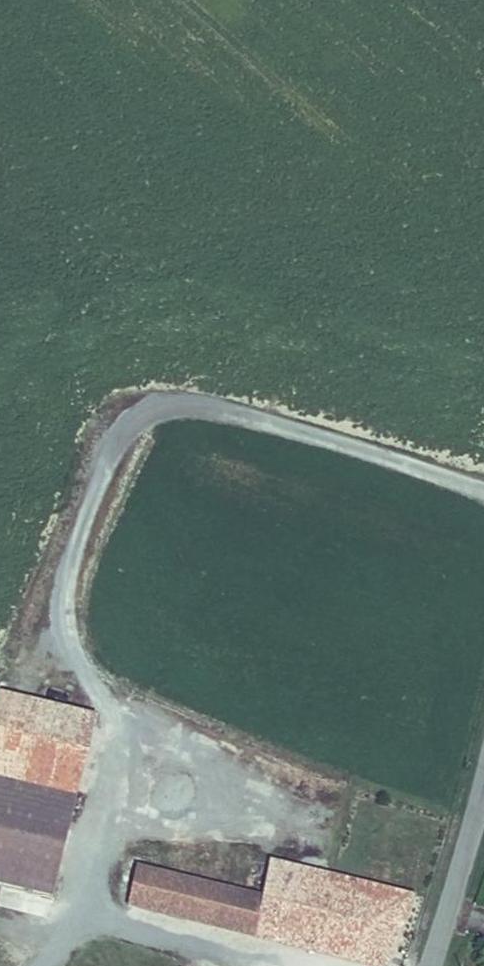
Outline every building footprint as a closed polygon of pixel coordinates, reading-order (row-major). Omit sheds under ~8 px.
[(96,720),(0,695),(0,888),(51,900),(96,720)] [(318,939),(331,882),(273,868),(264,901),(138,870),(129,907),(308,952),(312,938),(318,939)] [(409,901),(331,882),(318,939),(312,938),(308,952),(365,965),(385,965),(409,901)]
